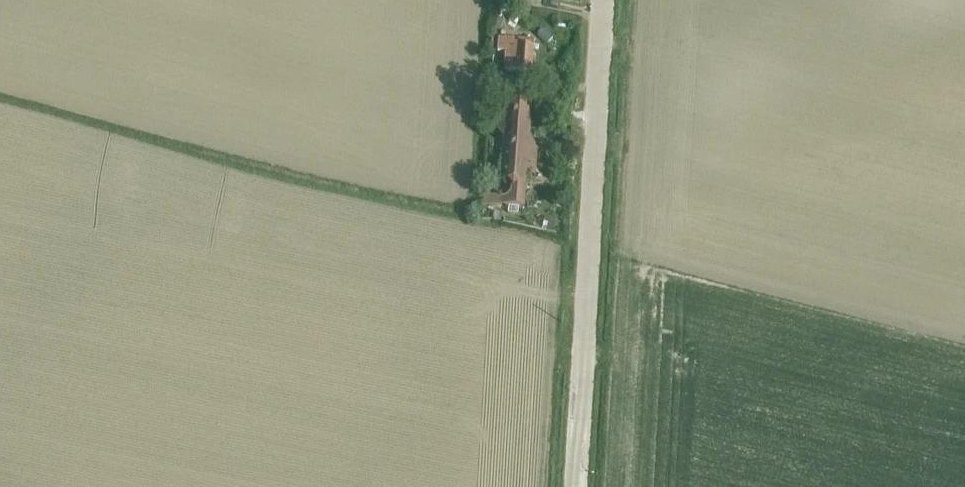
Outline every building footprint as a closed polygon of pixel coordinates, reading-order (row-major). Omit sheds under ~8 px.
[(499,40),(498,53),(506,54),(504,73),(532,75),(534,42),(515,40),(514,46),(513,46),(514,42),(499,40)] [(485,197),(484,207),(523,210),(525,178),(525,177),(525,176),(526,175),(527,175),(530,174),(531,174),(532,174),(533,173),(533,172),(534,170),(534,167),(534,166),(532,161),(531,158),(531,156),(533,152),(534,151),(534,149),(533,148),(533,147),(532,146),(529,143),(528,142),(528,141),(531,99),(529,99),(530,77),(493,76),(493,97),(505,97),(503,116),(497,121),(497,131),(504,141),(501,183),(504,183),(505,192),(499,196),(499,199),(497,198),(485,197)]
